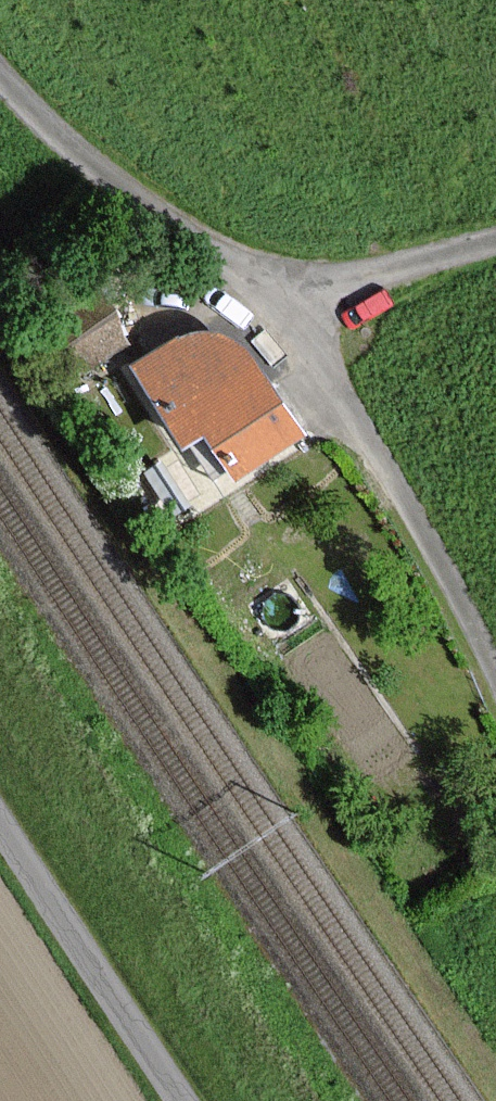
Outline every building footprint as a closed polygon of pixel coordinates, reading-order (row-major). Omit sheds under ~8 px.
[(296,436),(229,335),(179,339),(136,368),(186,444),(207,430),(237,476),(296,436)]
